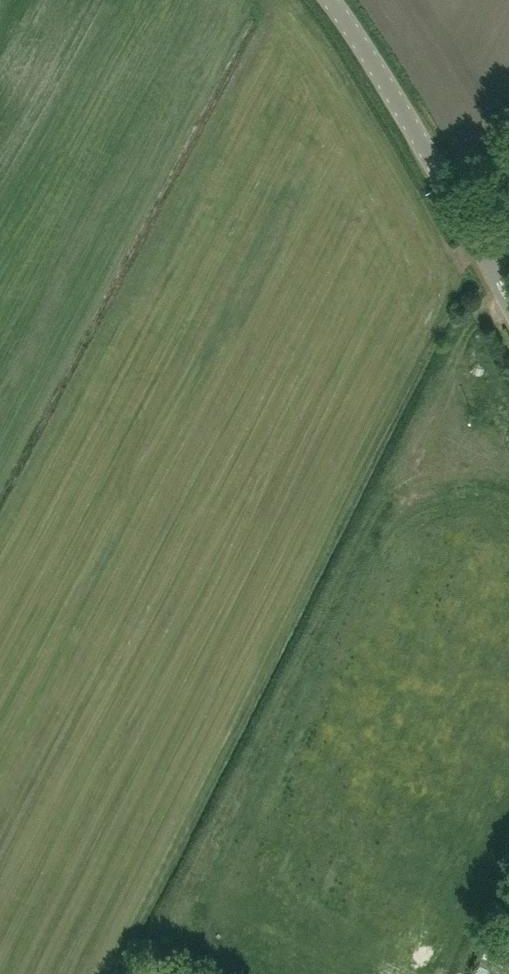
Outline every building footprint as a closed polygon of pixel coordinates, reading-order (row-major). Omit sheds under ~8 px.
[(477,973),(495,973),(498,964),(482,959),(477,973)]
